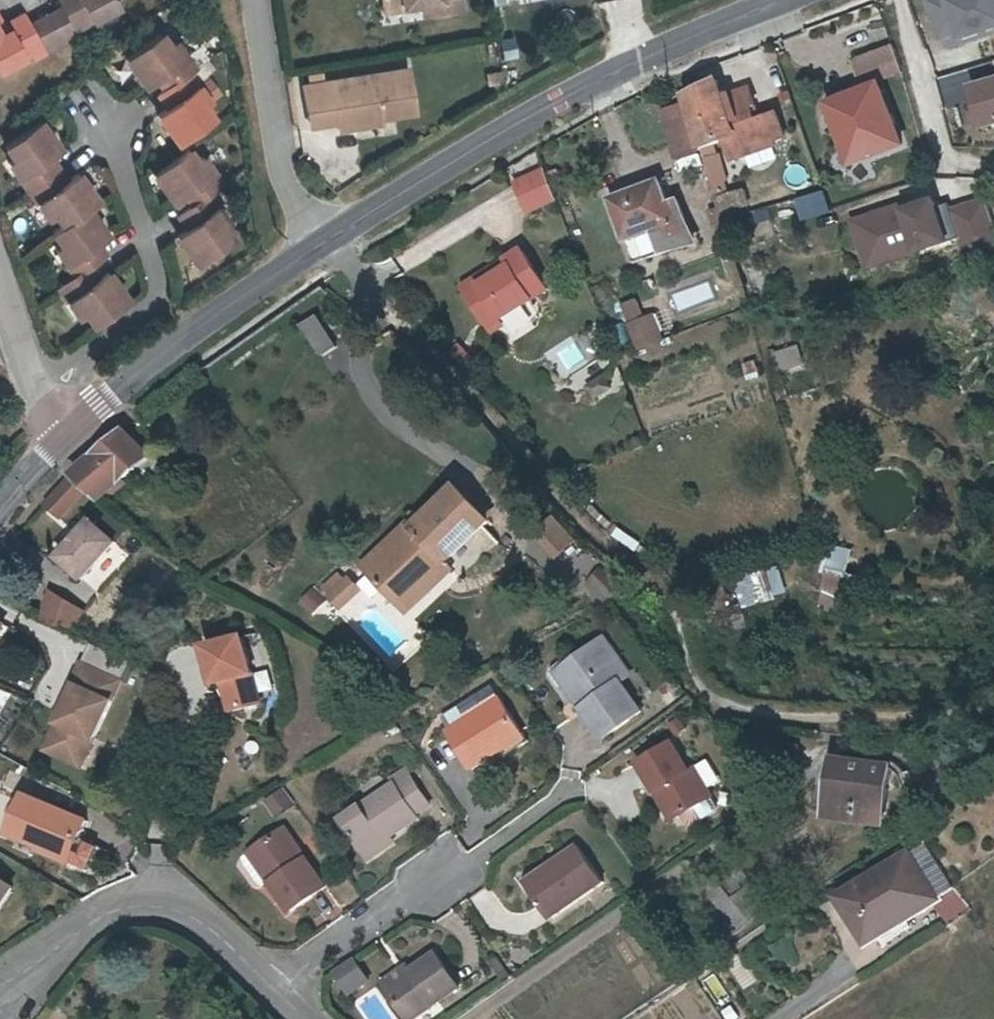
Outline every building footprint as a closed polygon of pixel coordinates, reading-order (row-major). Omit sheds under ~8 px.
[(50,11),(70,0),(52,0),(49,1),(46,3),(50,11)] [(52,16),(63,38),(106,15),(99,4),(108,0),(70,0),(50,11),(52,16)] [(404,4),(403,4),(402,0),(383,0),(384,9),(404,7),(404,4)] [(404,4),(422,1),(423,13),(453,9),(462,8),(461,0),(402,0),(403,4),(404,4)] [(912,92),(928,87),(988,70),(989,69),(968,3),(892,26),(912,92)] [(19,43),(27,58),(45,49),(48,56),(63,48),(67,45),(63,38),(52,16),(15,35),(19,43)] [(13,30),(12,28),(9,22),(0,27),(0,36),(13,30)] [(13,30),(0,36),(0,72),(27,58),(19,43),(15,35),(13,30)] [(179,83),(185,79),(176,65),(168,69),(158,55),(149,43),(111,69),(130,98),(141,90),(148,85),(157,99),(179,83)] [(30,65),(48,56),(45,49),(27,58),(30,65)] [(168,69),(176,65),(165,51),(158,55),(168,69)] [(880,59),(838,75),(848,101),(891,85),(880,59)] [(354,119),(414,110),(407,67),(330,78),(336,117),(337,127),(355,124),(354,119)] [(988,70),(928,87),(946,153),(948,160),(993,147),(993,91),(988,70)] [(179,83),(186,93),(195,86),(203,81),(196,71),(185,79),(179,83)] [(336,117),(330,78),(302,82),(307,116),(312,121),(336,117)] [(160,116),(153,121),(142,128),(161,155),(200,127),(192,116),(182,101),(188,97),(186,93),(179,83),(157,99),(151,104),(160,116)] [(151,104),(157,99),(148,85),(141,90),(151,104)] [(182,101),(192,116),(208,105),(195,86),(186,93),(188,97),(182,101)] [(729,147),(716,106),(710,89),(676,104),(679,114),(683,126),(694,160),(703,157),(716,152),(729,147)] [(729,147),(716,152),(722,171),(766,156),(764,152),(779,148),(770,120),(748,127),(745,116),(750,115),(744,98),(716,106),(729,147)] [(867,99),(819,118),(842,172),(890,154),(867,99)] [(144,108),(153,121),(160,116),(151,104),(144,108)] [(679,114),(654,122),(658,134),(683,126),(679,114)] [(668,168),(694,160),(683,126),(658,134),(668,168)] [(36,186),(27,173),(33,168),(43,161),(23,133),(0,149),(0,177),(7,186),(0,191),(0,192),(9,205),(32,188),(36,186)] [(703,157),(694,160),(712,221),(722,218),(739,213),(735,201),(718,206),(703,157)] [(197,205),(211,195),(200,180),(193,185),(183,170),(175,159),(138,185),(156,212),(168,204),(175,200),(184,214),(197,205)] [(193,185),(200,180),(190,165),(183,170),(193,185)] [(27,173),(36,186),(40,183),(42,181),(33,168),(27,173)] [(40,183),(36,186),(44,198),(51,194),(42,181),(40,183)] [(506,194),(519,222),(546,209),(535,181),(506,194)] [(32,188),(9,205),(19,218),(26,212),(36,227),(45,240),(70,222),(71,222),(81,215),(61,187),(51,194),(44,198),(36,186),(32,188)] [(639,271),(677,257),(668,235),(678,232),(672,214),(662,217),(653,192),(602,212),(618,254),(630,249),(639,271)] [(953,207),(969,258),(993,250),(993,215),(988,196),(953,207)] [(178,219),(184,214),(175,200),(168,204),(178,219)] [(199,223),(206,219),(197,205),(184,214),(178,219),(170,225),(179,238),(172,242),(163,248),(182,275),(218,250),(209,238),(199,223)] [(881,218),(856,226),(868,263),(903,252),(906,261),(949,246),(938,213),(926,216),(924,209),(883,223),(881,218)] [(26,212),(19,218),(29,232),(36,227),(26,212)] [(722,218),(712,221),(716,232),(726,229),(722,218)] [(199,223),(209,238),(216,233),(206,219),(199,223)] [(56,291),(64,285),(70,281),(72,280),(79,275),(82,273),(72,260),(79,256),(90,249),(71,222),(70,222),(45,240),(35,247),(35,248),(44,261),(53,275),(46,278),(56,291)] [(179,238),(170,225),(164,229),(172,242),(179,238)] [(687,254),(678,232),(668,235),(677,257),(687,254)] [(626,276),(639,271),(630,249),(618,254),(626,276)] [(72,260),(82,273),(85,270),(88,268),(79,256),(72,260)] [(53,275),(44,261),(38,265),(46,278),(53,275)] [(501,278),(457,307),(479,340),(539,300),(513,261),(496,272),(501,278)] [(453,300),(457,307),(501,278),(496,272),(453,300)] [(70,281),(64,285),(73,298),(79,293),(70,281)] [(53,312),(61,325),(71,340),(107,314),(89,286),(79,293),(73,298),(64,285),(56,291),(50,295),(44,300),(37,304),(46,317),(53,312)] [(54,331),(61,325),(53,312),(46,317),(54,331)] [(303,325),(321,356),(340,346),(322,314),(303,325)] [(624,337),(636,333),(630,314),(617,318),(624,337)] [(649,328),(636,333),(624,337),(632,359),(653,352),(656,350),(649,328)] [(450,353),(457,360),(472,376),(484,365),(469,351),(462,342),(450,353)] [(802,345),(775,351),(780,374),(807,367),(802,345)] [(605,396),(598,386),(581,396),(588,407),(605,396)] [(96,487),(108,497),(127,480),(152,457),(129,430),(103,454),(82,474),(96,487)] [(79,504),(96,487),(82,474),(53,501),(68,515),(79,504)] [(366,578),(384,599),(398,601),(438,569),(441,573),(442,572),(489,534),(459,497),(412,535),(409,531),(368,563),(366,578)] [(91,578),(125,541),(101,518),(67,555),(91,578)] [(564,524),(544,543),(560,560),(580,541),(564,524)] [(830,544),(818,603),(858,611),(865,576),(848,573),(853,549),(830,544)] [(743,607),(788,594),(780,566),(735,578),(743,607)] [(586,586),(606,607),(625,589),(605,568),(586,586)] [(398,601),(384,599),(400,619),(448,579),(442,572),(441,573),(438,569),(398,601)] [(346,582),(335,590),(340,598),(331,605),(335,610),(355,594),(351,589),(346,582)] [(48,617),(76,629),(90,609),(58,589),(48,617)] [(299,600),(309,612),(320,601),(311,590),(299,600)] [(340,598),(335,590),(325,598),(331,605),(340,598)] [(11,622),(0,617),(0,637),(11,622)] [(205,652),(209,674),(211,690),(219,688),(222,702),(224,719),(255,714),(244,646),(205,652)] [(597,689),(608,707),(622,699),(597,656),(589,660),(604,686),(597,689)] [(573,724),(567,727),(587,760),(625,737),(608,707),(597,689),(604,686),(589,660),(556,681),(562,693),(551,699),(560,716),(567,712),(573,724)] [(127,679),(89,661),(79,682),(81,683),(55,744),(82,756),(92,735),(101,739),(127,679)] [(211,690),(209,674),(201,675),(204,697),(213,695),(214,703),(222,702),(219,688),(211,690)] [(556,681),(551,676),(539,683),(538,689),(545,701),(551,699),(562,693),(556,681)] [(428,724),(435,738),(433,739),(453,780),(466,773),(469,779),(513,756),(490,710),(483,697),(428,724)] [(567,712),(560,716),(567,727),(573,724),(567,712)] [(82,756),(55,744),(52,749),(89,766),(101,739),(92,735),(82,756)] [(620,776),(642,806),(649,801),(667,827),(670,824),(699,804),(700,803),(681,777),(674,781),(653,752),(620,776)] [(929,789),(918,761),(906,766),(909,773),(894,779),(909,813),(923,806),(929,789)] [(835,789),(831,824),(877,827),(883,770),(833,765),(829,788),(835,789)] [(327,826),(351,861),(376,843),(403,825),(399,821),(414,811),(390,776),(373,787),(377,793),(327,826)] [(287,790),(267,797),(273,816),(294,808),(287,790)] [(46,848),(48,843),(79,857),(86,838),(93,821),(31,796),(14,835),(46,848)] [(699,804),(670,824),(677,834),(682,835),(705,818),(706,813),(699,804)] [(79,857),(48,843),(46,848),(45,851),(75,864),(74,867),(92,874),(104,846),(86,838),(79,857)] [(249,897),(255,892),(276,922),(311,898),(269,838),(227,866),(228,872),(244,894),(249,897)] [(382,852),(376,843),(351,861),(357,870),(382,852)] [(833,904),(850,931),(859,926),(870,942),(946,895),(920,851),(833,904)] [(538,879),(515,894),(511,896),(533,929),(588,890),(562,854),(538,871),(534,873),(538,879)] [(508,884),(515,894),(538,879),(534,873),(538,871),(535,866),(508,884)] [(17,890),(0,879),(0,914),(17,890)] [(745,928),(769,911),(751,885),(727,902),(745,928)] [(861,948),(870,942),(859,926),(850,931),(861,948)] [(395,976),(369,994),(386,1018),(409,1018),(444,995),(419,959),(395,976)] [(369,994),(395,976),(391,969),(364,987),(369,994)]
